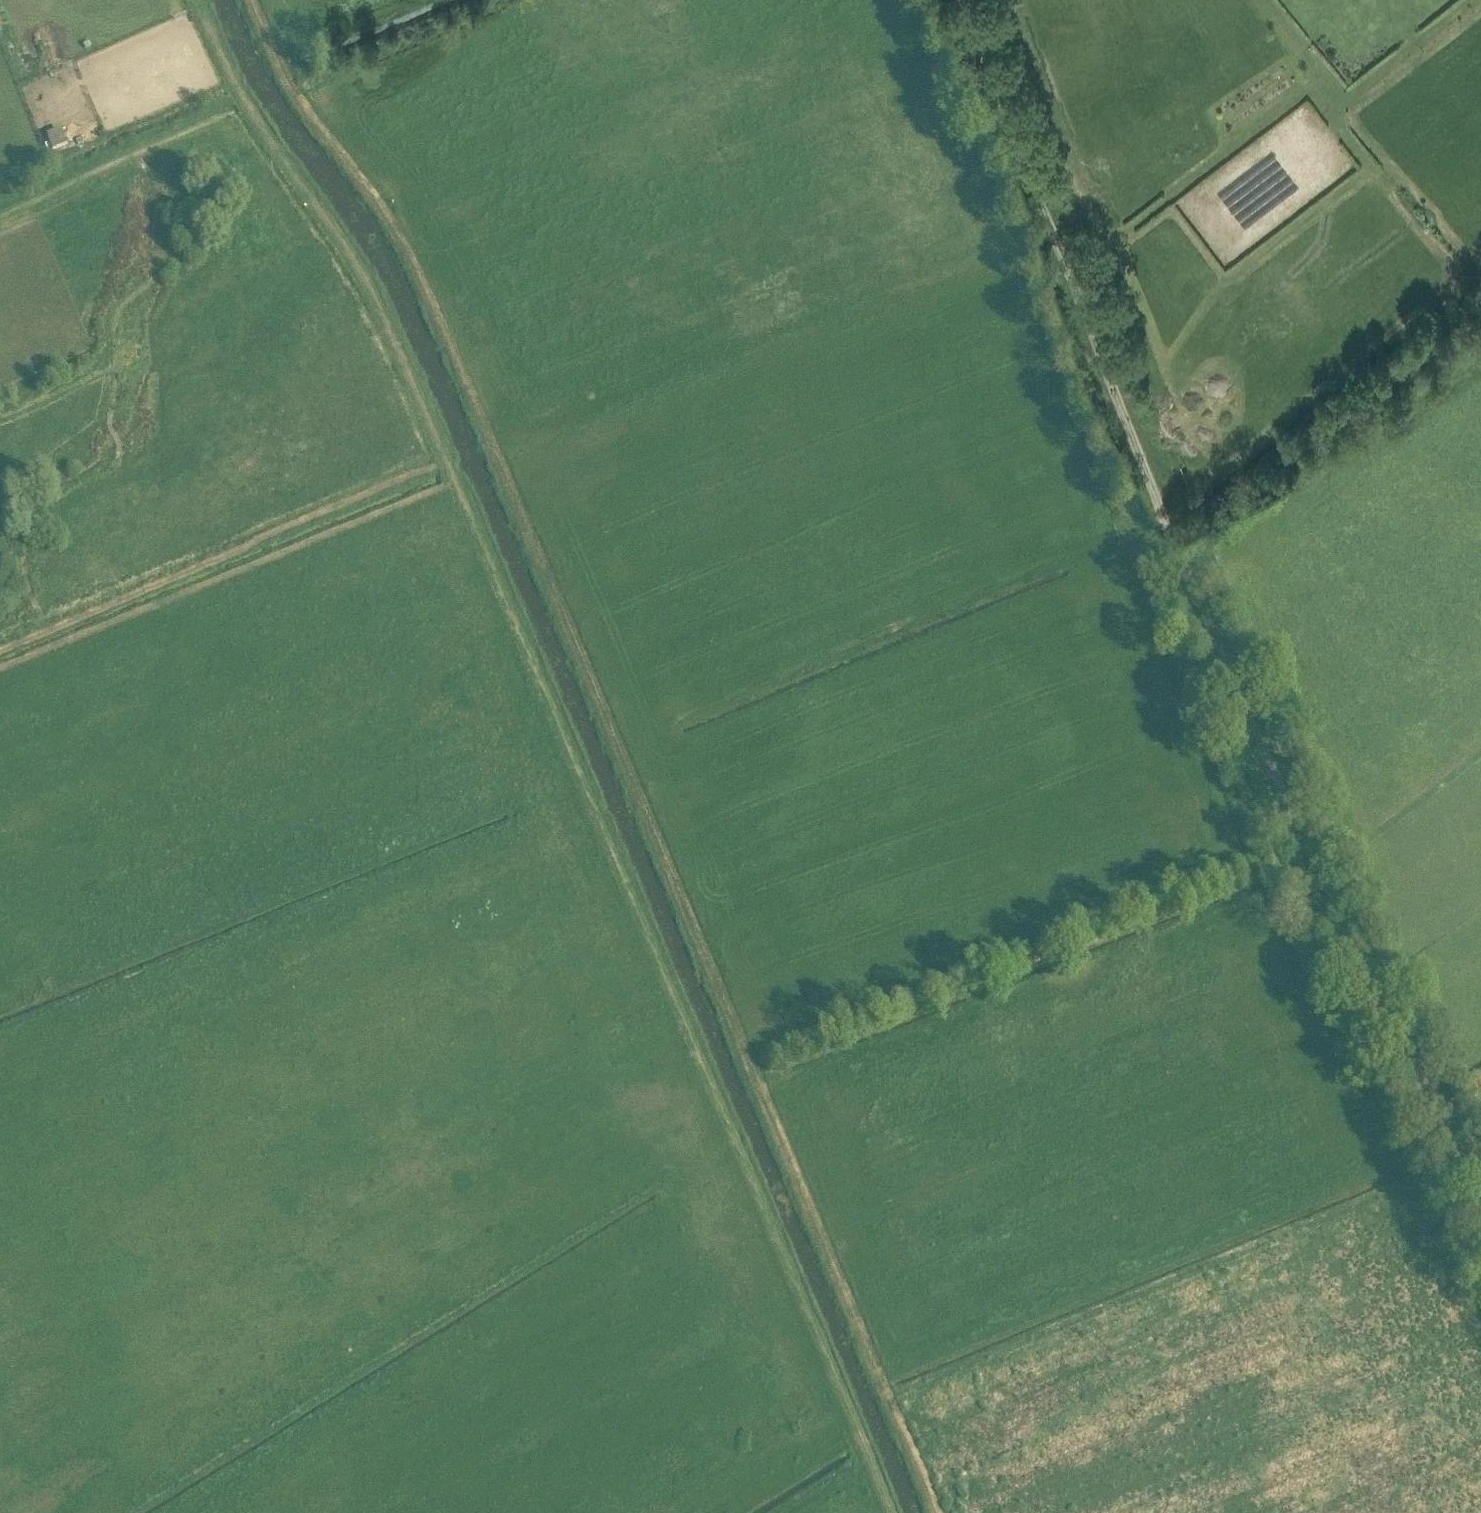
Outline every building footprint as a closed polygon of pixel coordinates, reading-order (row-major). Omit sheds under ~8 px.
[(61,151),(75,146),(69,129),(54,134),(61,151)]
